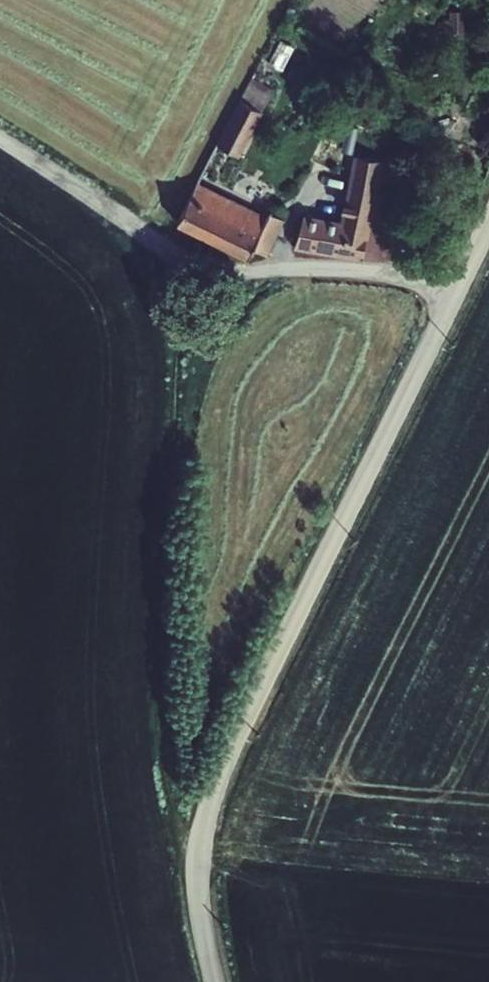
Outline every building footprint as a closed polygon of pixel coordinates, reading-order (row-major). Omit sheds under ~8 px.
[(251,77),(243,97),(265,106),(274,86),(251,77)] [(227,148),(246,154),(262,107),(244,101),(227,148)] [(348,152),(340,215),(297,210),(292,246),(371,256),(383,156),(348,152)] [(173,223),(246,252),(249,244),(270,252),(285,214),(263,206),(191,178),(173,223)]
